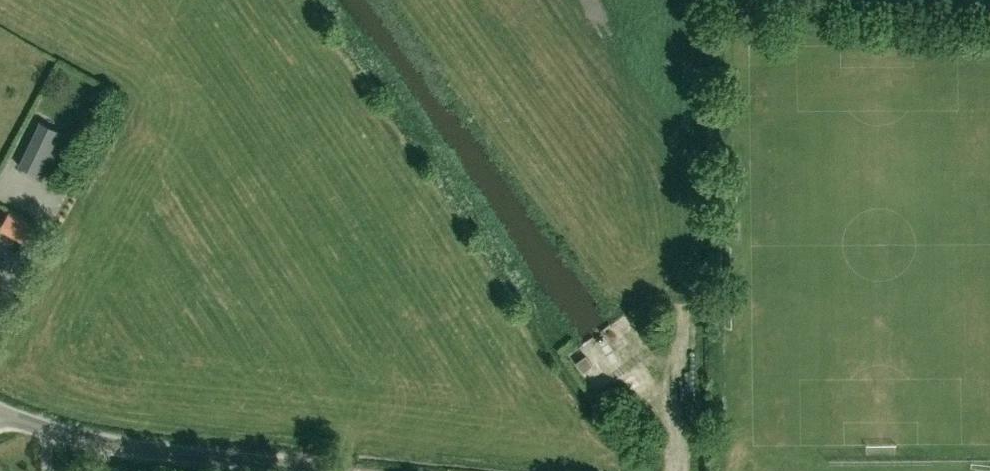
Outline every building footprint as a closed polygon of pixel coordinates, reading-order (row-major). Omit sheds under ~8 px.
[(46,178),(68,134),(40,121),(20,164),(46,178)] [(25,238),(36,219),(12,206),(2,225),(25,238)] [(583,372),(594,364),(586,354),(575,362),(583,372)]
